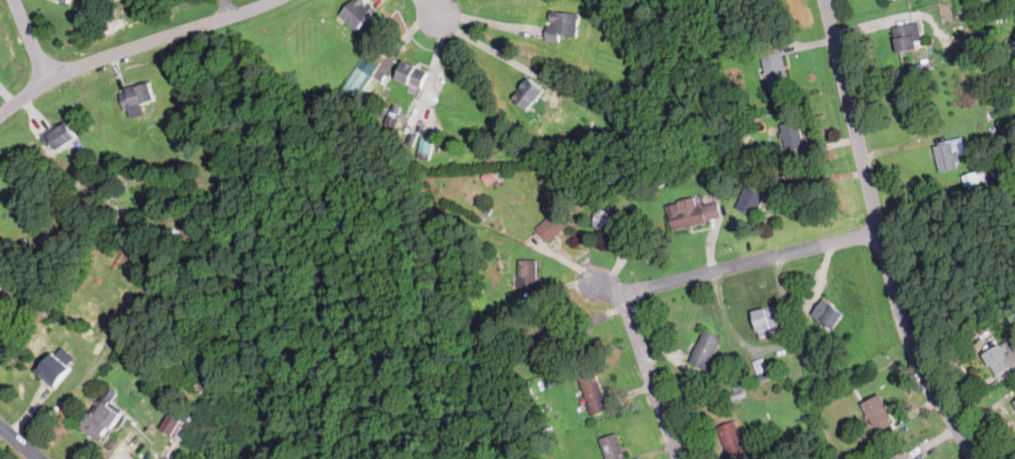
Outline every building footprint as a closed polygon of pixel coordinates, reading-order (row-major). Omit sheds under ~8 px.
[(378,8),(370,0),(353,0),(340,14),(356,30),(378,8)] [(561,42),(561,36),(578,36),(578,11),(548,11),(548,42),(561,42)] [(921,50),(921,25),(897,25),(897,50),(921,50)] [(762,51),(771,91),(791,86),(781,46),(762,51)] [(369,76),(379,61),(366,52),(355,67),(369,76)] [(423,87),(429,69),(404,60),(397,78),(423,87)] [(529,111),(546,89),(531,77),(513,100),(529,111)] [(120,90),(125,110),(132,108),(133,115),(141,113),(139,106),(157,101),(152,82),(120,90)] [(396,131),(396,115),(387,115),(387,131),(396,131)] [(787,151),(805,147),(799,120),(781,124),(787,151)] [(56,153),(67,148),(71,155),(84,148),(70,121),(46,134),(56,153)] [(418,155),(428,158),(434,139),(424,137),(418,155)] [(934,147),(941,173),(960,168),(955,152),(961,150),(958,140),(934,147)] [(999,176),(996,167),(970,175),(972,184),(999,176)] [(496,178),(490,168),(479,176),(486,185),(496,178)] [(738,208),(756,217),(768,195),(750,185),(738,208)] [(674,230),(723,219),(719,201),(698,206),(696,197),(668,204),(674,230)] [(595,228),(628,236),(633,216),(599,208),(595,228)] [(537,227),(549,241),(571,223),(559,209),(537,227)] [(537,259),(520,259),(520,291),(537,291),(537,259)] [(836,329),(847,313),(825,298),(814,314),(836,329)] [(761,337),(774,334),(772,327),(784,324),(780,305),(754,311),(761,337)] [(722,337),(705,330),(691,361),(708,369),(722,337)] [(985,354),(997,376),(1014,366),(1003,344),(985,354)] [(39,369),(60,386),(77,367),(71,361),(76,355),(63,345),(39,369)] [(767,371),(763,359),(754,361),(758,374),(767,371)] [(581,376),(591,416),(609,411),(598,371),(581,376)] [(204,381),(191,376),(186,388),(200,392),(204,381)] [(746,397),(743,387),(729,391),(731,401),(746,397)] [(865,403),(881,435),(899,427),(883,394),(865,403)] [(124,414),(104,399),(82,427),(102,442),(124,414)] [(196,419),(186,413),(181,421),(170,413),(161,427),(182,441),(196,419)] [(720,426),(728,458),(746,455),(738,421),(720,426)] [(617,433),(600,440),(607,458),(627,458),(617,433)] [(906,450),(890,458),(912,458),(906,450)]
